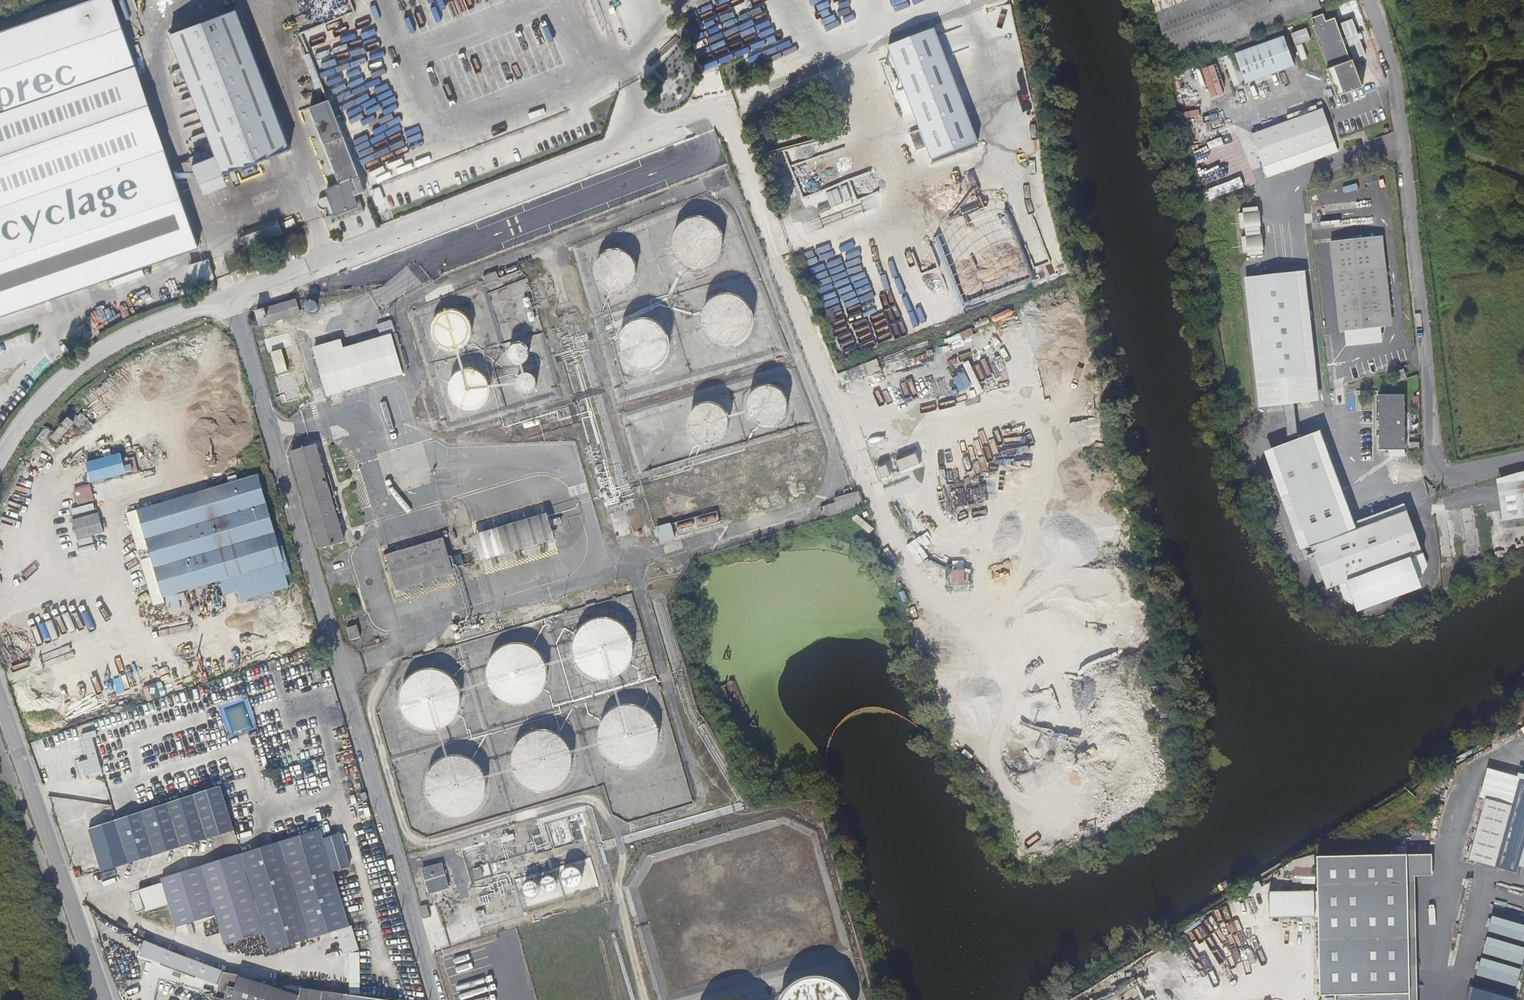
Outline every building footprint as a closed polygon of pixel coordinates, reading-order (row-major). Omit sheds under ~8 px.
[(0,40),(0,121),(139,72),(114,0),(112,0),(0,40)] [(1314,0),(1311,0),(1237,28),(1228,0),(1195,0),(1158,14),(1175,62),(1318,11),(1314,0)] [(1311,0),(1228,0),(1237,28),(1311,0)] [(236,7),(170,32),(224,172),(290,147),(236,7)] [(1326,15),(1315,19),(1318,25),(1313,27),(1329,69),(1327,70),(1337,97),(1362,88),(1337,18),(1328,21),(1326,15)] [(1278,29),(1232,45),(1245,85),(1294,68),(1284,38),(1282,39),(1278,29)] [(901,52),(941,153),(941,154),(947,152),(973,141),(934,38),(901,52)] [(930,157),(941,153),(901,52),(890,56),(930,157)] [(1234,55),(1223,59),(1234,89),(1244,85),(1234,55)] [(669,75),(656,80),(662,96),(671,93),(666,82),(671,80),(669,75)] [(320,95),(327,92),(325,85),(322,79),(314,82),(320,95)] [(356,166),(329,98),(309,105),(339,182),(326,188),(328,194),(323,196),(321,198),(320,200),(321,202),(322,205),(324,206),(326,207),(329,206),(332,213),(364,200),(360,192),(366,190),(356,166)] [(1252,138),(1263,171),(1334,146),(1323,113),(1252,138)] [(1334,146),(1263,171),(1266,179),(1337,155),(1334,146)] [(0,208),(0,316),(201,247),(166,150),(0,208)] [(687,267),(691,269),(698,270),(704,269),(710,266),(715,262),(719,256),(721,250),(722,243),(720,237),(717,231),(712,226),(707,223),(700,221),(693,221),(687,223),(681,227),(677,232),(674,238),(673,244),(673,251),(676,257),(680,262),(685,267),(687,267)] [(1382,241),(1375,242),(1385,332),(1392,331),(1382,241)] [(1375,242),(1330,247),(1340,337),(1385,332),(1375,242)] [(611,291),(613,292),(618,293),(623,292),(627,291),(631,288),(634,285),(636,281),(637,276),(637,271),(637,268),(634,263),(632,260),(629,257),(625,255),(621,255),(616,255),(611,256),(608,258),(604,261),(601,265),(600,269),(599,273),(599,278),(601,282),(603,285),(606,288),(609,290),(611,291)] [(203,264),(189,268),(194,285),(208,281),(212,280),(207,263),(203,264)] [(1298,290),(1296,277),(1244,283),(1259,413),(1311,407),(1308,382),(1264,387),(1254,295),(1298,290)] [(1298,290),(1254,295),(1264,387),(1308,382),(1298,290)] [(712,343),(719,345),(726,346),(732,345),(739,342),(744,337),(747,331),(749,324),(749,317),(747,311),(743,305),(737,301),(731,298),(724,297),(717,298),(711,302),(706,306),(702,312),(702,314),(700,319),(701,326),(703,333),(707,338),(712,343)] [(256,316),(260,330),(301,319),(297,304),(256,316)] [(506,317),(509,319),(512,319),(515,318),(517,315),(518,312),(516,309),(513,307),(509,308),(506,310),(505,313),(506,317)] [(439,348),(445,351),(452,351),(458,350),(464,346),(467,340),(469,334),(468,327),(466,321),(461,316),(455,314),(448,313),(442,315),(436,319),(432,324),(431,331),(431,337),(434,343),(439,348)] [(511,332),(513,334),(517,334),(520,333),(522,331),(522,328),(521,325),(519,323),(516,322),(513,323),(511,325),(510,329),(511,332)] [(633,367),(638,369),(643,370),(649,369),(654,368),(658,364),(662,361),(664,356),(666,350),(666,345),(665,340),(662,335),(660,331),(656,328),(651,326),(647,325),(641,325),(635,326),(631,328),(626,332),(623,337),(621,341),(621,347),(621,352),(623,357),(625,361),(629,365),(633,367)] [(290,338),(265,345),(268,357),(293,350),(290,338)] [(343,344),(315,351),(330,399),(409,375),(397,338),(355,350),(354,347),(349,349),(349,350),(345,351),(343,344)] [(507,360),(508,364),(512,367),(516,368),(520,367),(524,365),(526,361),(526,356),(525,352),(521,349),(517,348),(513,349),(509,352),(507,355),(507,360)] [(1395,383),(1406,379),(1403,371),(1392,375),(1395,383)] [(460,408),(465,410),(472,411),(478,409),(483,406),(487,401),(489,395),(489,389),(487,383),(483,378),(478,374),(472,373),(465,373),(460,376),(455,380),(452,386),(451,392),(452,398),(455,404),(460,408)] [(295,374),(274,380),(282,407),(303,401),(295,374)] [(515,389),(517,393),(520,396),(525,397),(530,396),(533,393),(535,388),(534,384),(531,380),(527,378),(522,378),(518,380),(515,384),(515,389)] [(753,424),(759,427),(765,428),(772,426),(777,422),(781,416),(783,410),(782,403),(779,397),(774,393),(768,390),(762,389),(755,391),(750,395),(746,401),(744,407),(745,414),(748,420),(753,424)] [(1379,397),(1379,451),(1407,451),(1407,397),(1379,397)] [(698,445),(703,447),(707,447),(712,446),(716,445),(720,442),(723,439),(725,435),(726,430),(726,426),(726,422),(723,418),(721,414),(718,412),(714,410),(711,409),(706,409),(700,410),(697,412),(693,415),(690,419),(689,423),(688,428),(689,432),(690,436),(692,439),(695,443),(698,445)] [(74,428),(68,422),(51,440),(57,445),(74,428)] [(653,452),(656,453),(660,454),(664,453),(667,452),(671,450),(673,448),(675,444),(676,440),(676,436),(675,433),(674,429),(672,427),(669,425),(665,423),(663,422),(659,422),(654,423),(652,425),(648,427),(646,431),(645,434),(645,438),(645,441),(646,445),(648,448),(650,450),(653,452)] [(1315,438),(1277,454),(1316,552),(1319,551),(1335,591),(1430,552),(1414,511),(1354,534),(1315,438)] [(345,520),(335,487),(331,488),(330,483),(319,448),(294,456),(323,556),(349,548),(341,522),(345,520)] [(164,600),(163,595),(285,554),(278,531),(274,532),(253,470),(124,512),(154,603),(164,600)] [(823,515),(856,506),(852,491),(829,497),(830,501),(820,504),(823,515)] [(637,507),(631,508),(636,528),(643,526),(637,507)] [(447,548),(404,560),(414,596),(457,583),(447,548)] [(1419,559),(1355,585),(1364,607),(1427,581),(1419,559)] [(593,679),(600,681),(607,682),(614,680),(620,677),(626,672),(630,666),(631,665),(633,660),(634,653),(633,645),(631,639),(627,633),(621,628),(615,624),(608,622),(601,622),(594,624),(587,627),(582,632),(579,636),(578,637),(575,644),(574,651),(575,658),(577,665),(581,671),(586,676),(593,679)] [(508,704),(515,705),(522,706),(529,704),(536,701),(541,696),(545,690),(548,684),(549,677),(548,669),(546,663),(542,657),(537,652),(530,648),(524,646),(516,646),(509,648),(503,651),(497,656),(493,661),(490,668),(489,675),(490,682),(492,689),(496,695),(502,700),(508,704)] [(424,727),(430,729),(435,729),(440,728),(446,726),(451,724),(456,720),(460,714),(463,708),(464,702),(464,695),(462,689),(460,684),(457,680),(452,675),(446,672),(439,669),(432,669),(426,671),(420,673),(414,677),(410,682),(407,688),(405,694),(404,699),(405,705),(407,711),(410,716),(414,721),(419,725),(424,727)] [(622,765),(629,766),(636,766),(643,763),(649,759),(653,754),(657,748),(659,741),(659,734),(658,727),(655,721),(650,715),(644,711),(644,710),(638,708),(631,707),(624,708),(617,710),(611,714),(606,719),(604,723),(602,725),(600,732),(600,739),(602,746),(605,752),(609,758),(615,762),(622,765)] [(533,789),(539,791),(544,791),(548,790),(555,788),(559,786),(564,782),(568,776),(571,770),(572,764),(572,757),(571,751),(568,746),(565,742),(561,738),(558,736),(555,734),(547,732),(540,732),(535,733),(528,736),(523,740),(518,745),(515,750),(514,756),(513,761),(514,768),(515,773),(518,778),(523,783),(528,787),(533,789)] [(449,814),(455,815),(460,815),(465,815),(471,813),(475,810),(480,806),(484,801),(487,795),(488,789),(488,782),(487,776),(484,771),(481,767),(477,762),(471,759),(464,756),(456,756),(451,758),(444,760),(439,764),(434,769),(432,775),(430,781),(429,786),(430,792),(431,797),(435,803),(439,808),(444,811),(449,814)] [(1515,873),(1523,841),(1523,781),(1518,779),(1493,772),(1469,860),(1515,873)] [(234,829),(221,787),(168,804),(183,846),(234,829)] [(104,873),(183,846),(168,804),(90,829),(104,873)] [(267,934),(273,952),(353,926),(336,874),(353,869),(342,835),(325,841),(320,828),(162,879),(165,886),(141,893),(148,914),(170,907),(178,928),(217,916),(227,947),(267,934)] [(1316,856),(1319,998),(1334,998),(1334,999),(1416,999),(1413,876),(1431,876),(1431,854),(1316,856)] [(440,864),(421,870),(425,882),(444,876),(440,864)] [(563,882),(564,884),(567,886),(570,888),(573,888),(576,888),(579,887),(581,884),(583,882),(583,879),(583,875),(582,873),(581,870),(579,869),(576,867),(573,867),(570,867),(567,868),(565,871),(563,873),(562,876),(562,879),(563,882)] [(544,890),(546,891),(548,892),(550,892),(552,892),(554,891),(555,890),(557,888),(558,886),(557,883),(557,881),(556,880),(555,878),(553,877),(551,877),(549,876),(547,877),(545,878),(544,879),(542,881),(542,884),(542,886),(543,888),(544,890)] [(527,895),(529,897),(530,897),(532,897),(535,897),(536,896),(538,895),(540,893),(540,891),(540,889),(539,887),(538,885),(537,884),(535,882),(534,882),(532,882),(530,882),(528,883),(526,885),(525,887),(525,889),(525,891),(526,893),(527,895)] [(425,903),(419,905),(423,918),(429,916),(425,903)] [(221,991),(225,978),(145,949),(141,963),(177,976),(186,979),(221,991)] [(827,977),(817,976),(807,977),(797,981),(789,988),(782,996),(781,999),(854,999),(852,995),(846,987),(837,981),(827,977)] [(241,982),(241,984),(231,981),(226,995),(236,998),(236,999),(303,999),(241,982)] [(1521,999),(1473,986),(1469,999),(1521,999)] [(303,988),(303,999),(345,999),(346,994),(303,988)]
